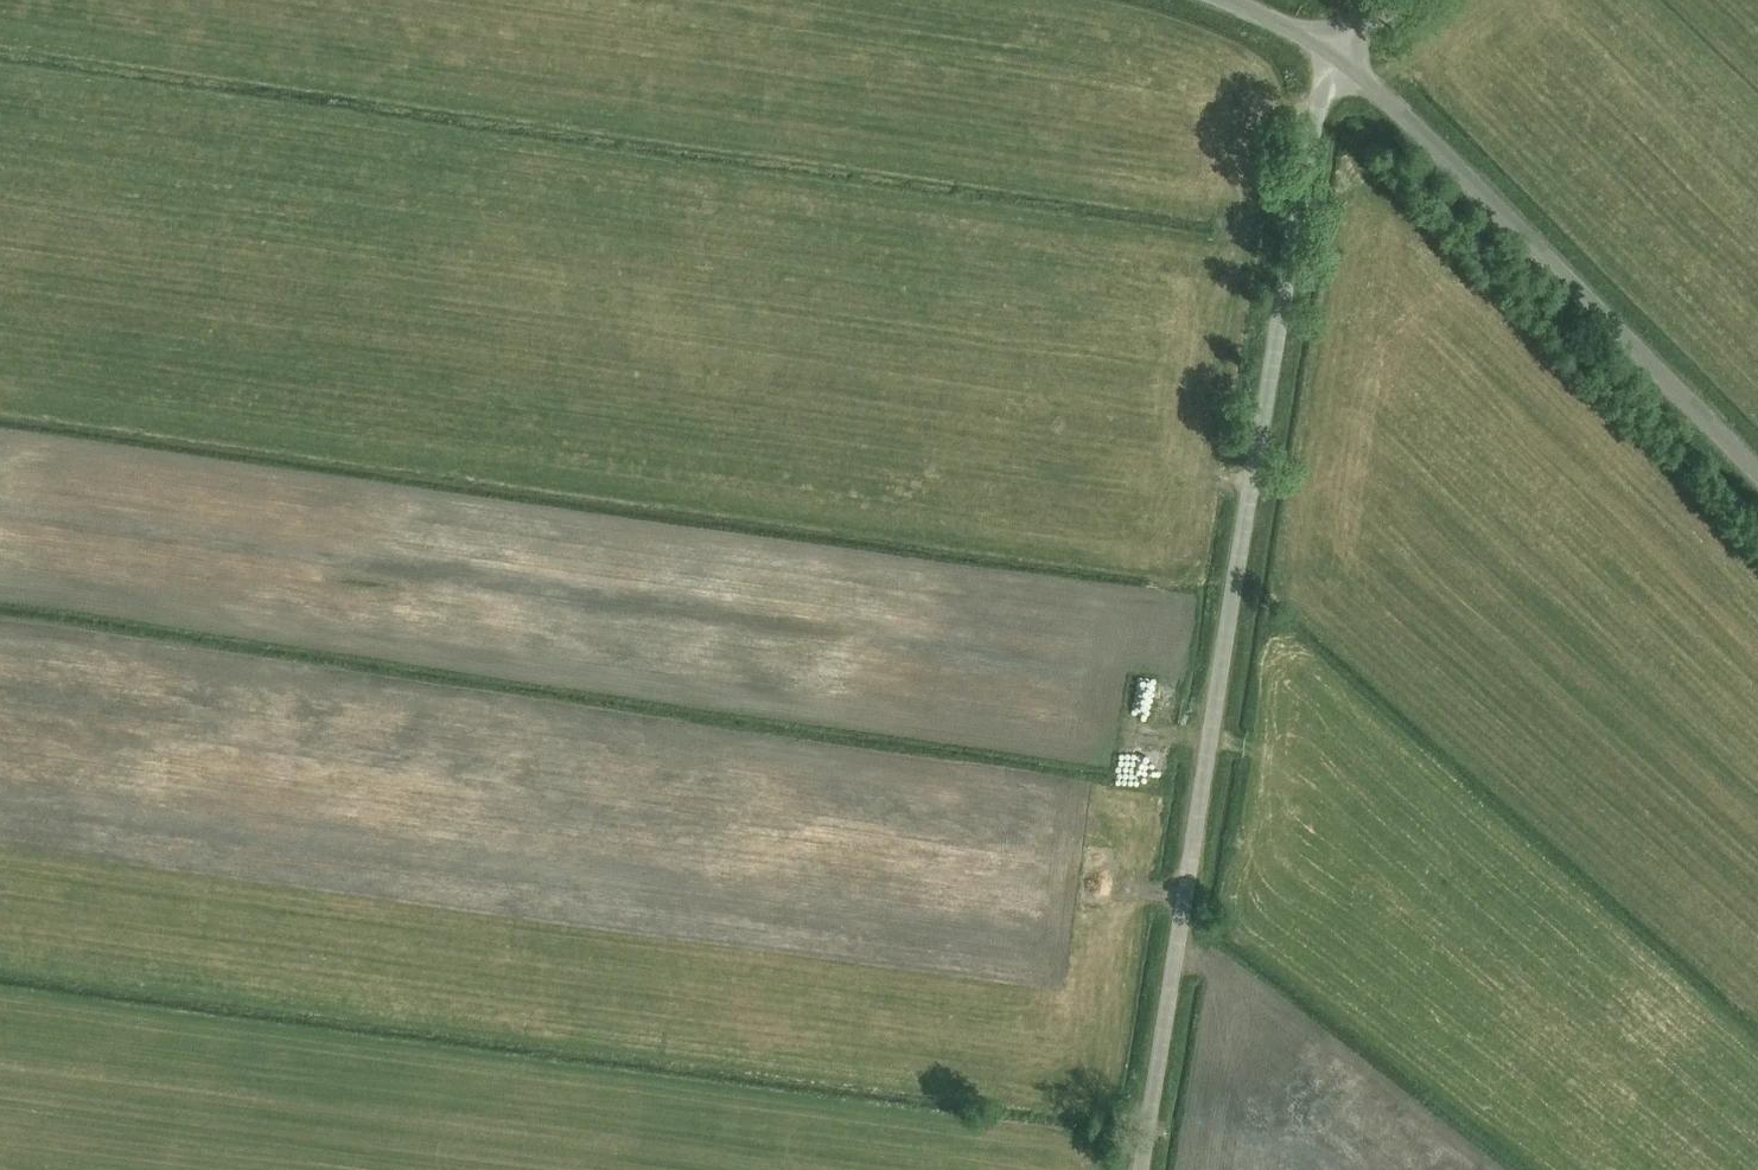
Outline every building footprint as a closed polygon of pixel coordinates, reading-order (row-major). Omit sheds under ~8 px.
[(1150,688),(1151,674),(1137,673),(1135,725),(1172,727),(1174,689),(1150,688)] [(1163,772),(1164,742),(1130,740),(1128,770),(1163,772)]
